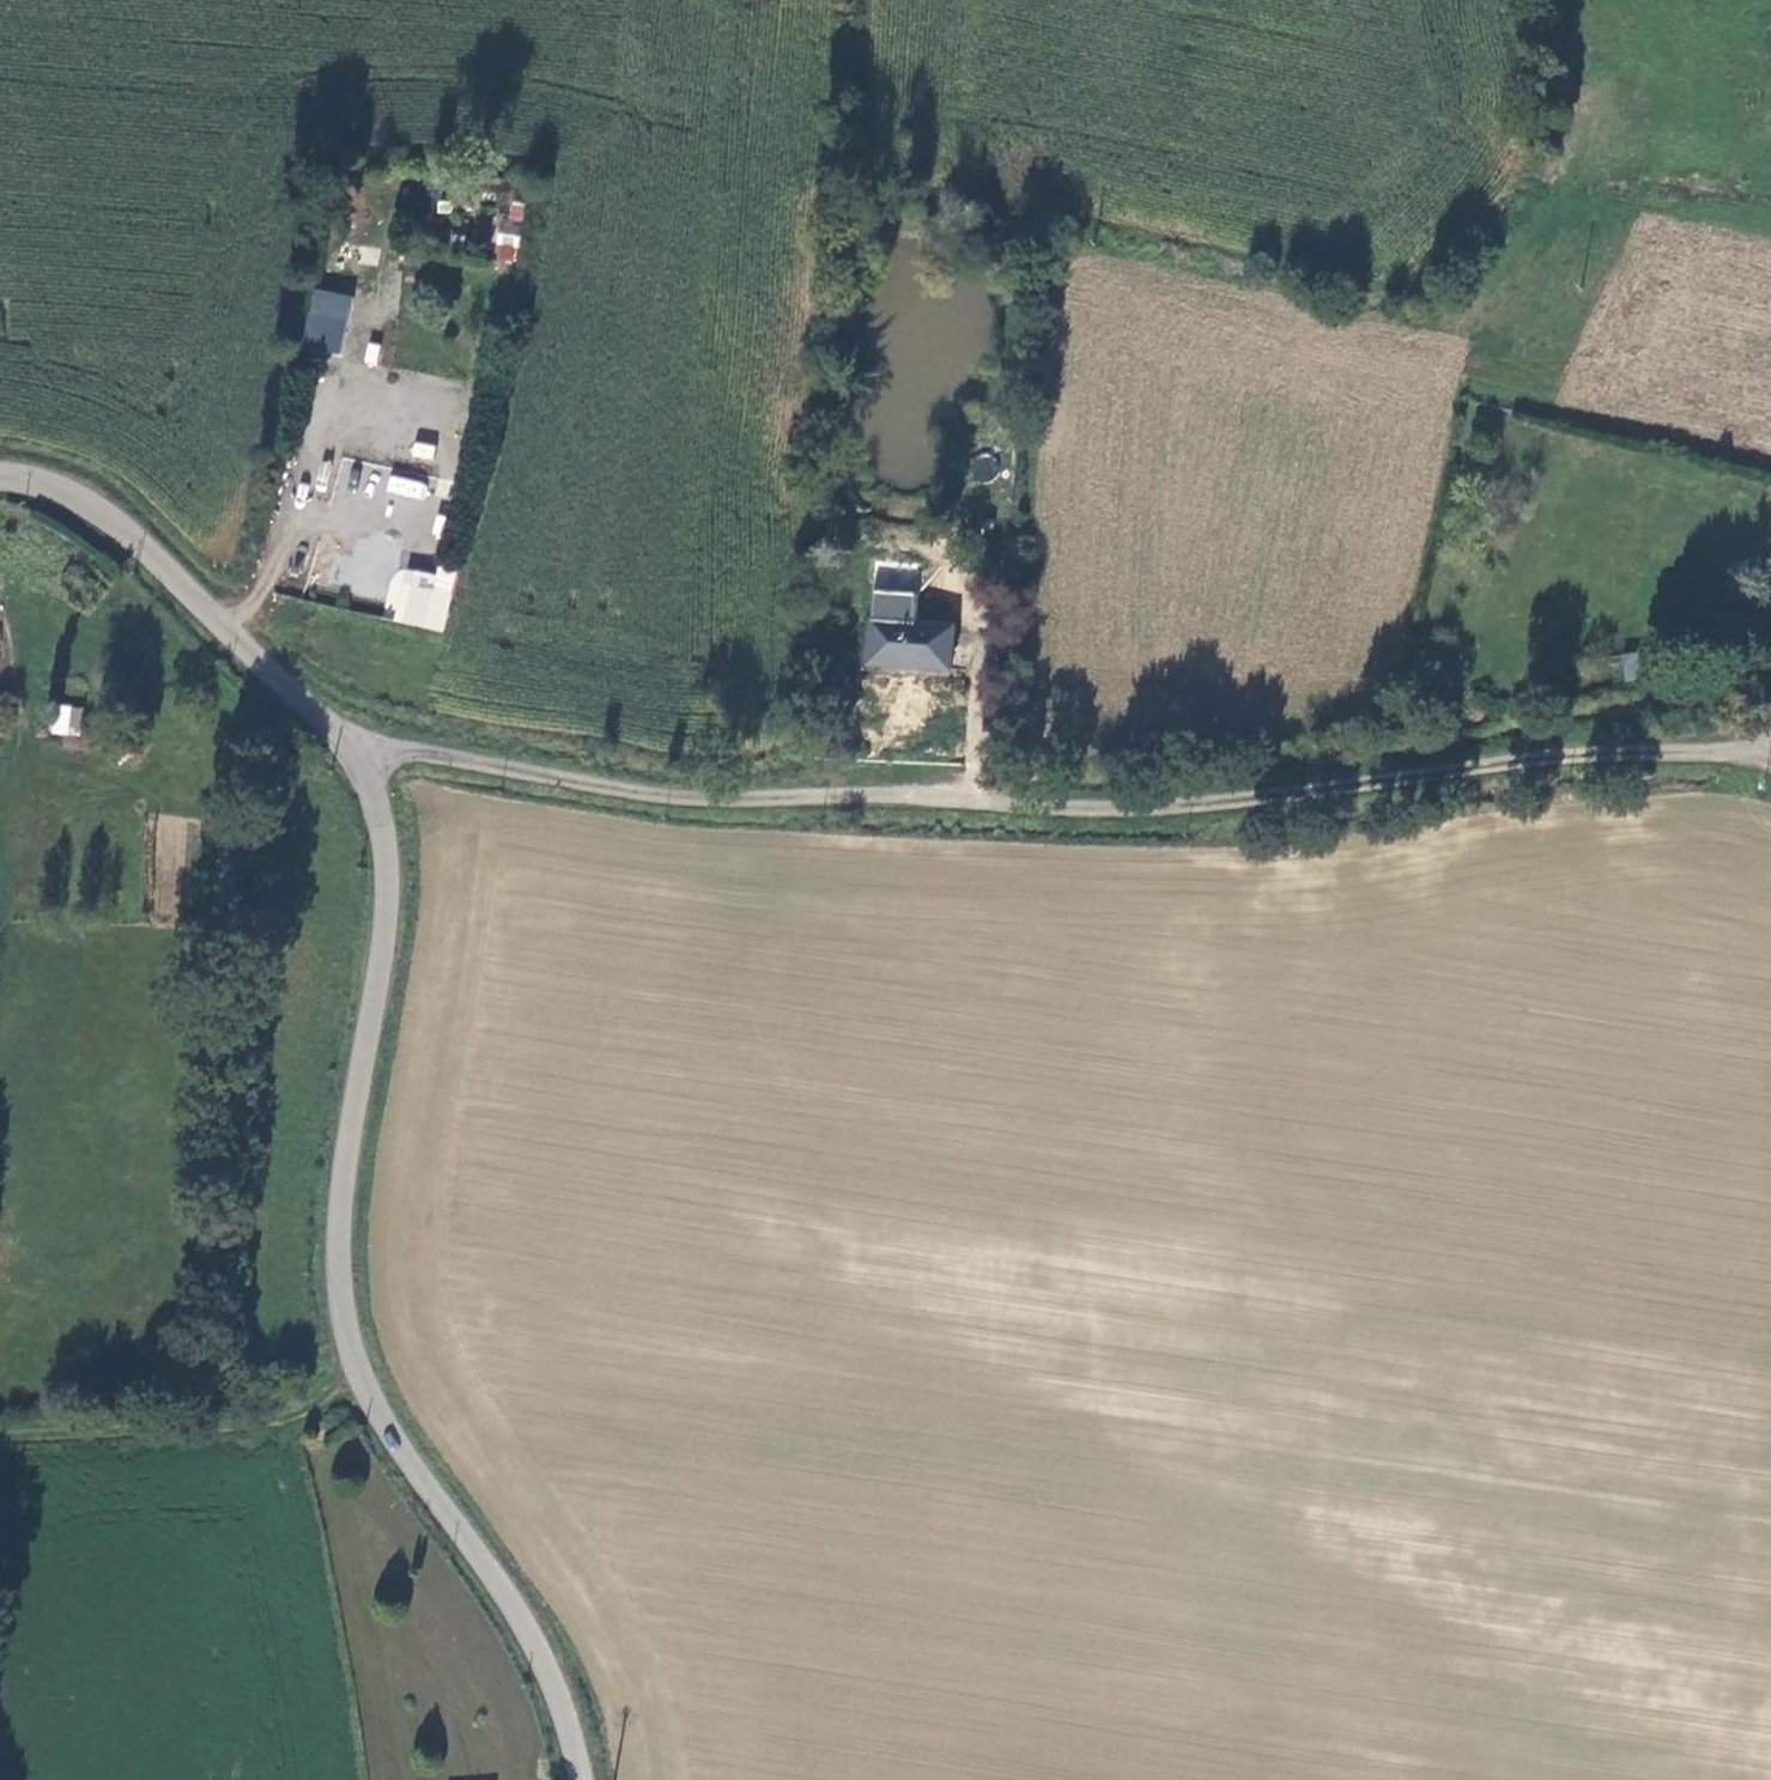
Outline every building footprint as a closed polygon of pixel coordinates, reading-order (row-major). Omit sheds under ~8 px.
[(497,224),(496,260),(517,260),(517,224),(497,224)] [(299,346),(338,355),(352,295),(313,286),(299,346)] [(391,474),(388,490),(422,498),(425,482),(391,474)] [(438,579),(434,593),(454,599),(459,584),(438,579)] [(444,633),(454,599),(434,593),(401,585),(393,621),(444,633)] [(888,605),(883,609),(882,622),(873,622),(870,663),(950,670),(953,629),(918,626),(919,612),(915,608),(888,605)] [(79,737),(82,705),(52,702),(48,733),(79,737)]
